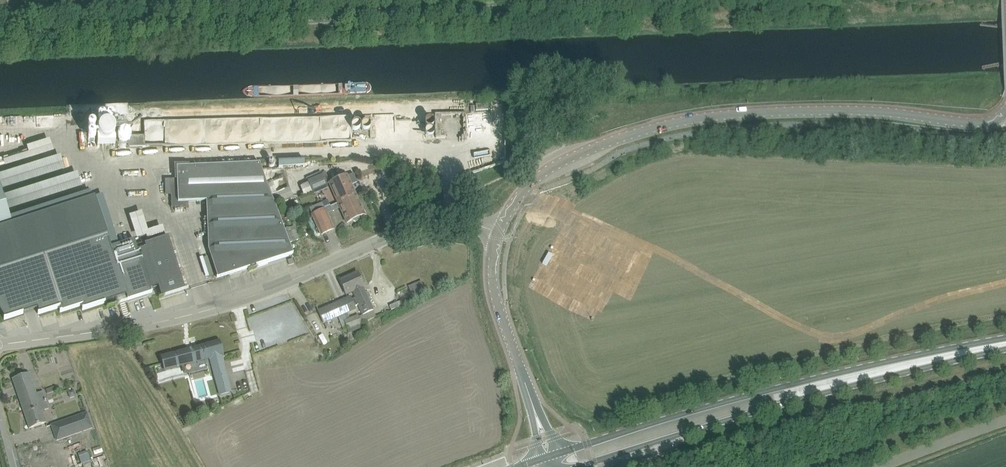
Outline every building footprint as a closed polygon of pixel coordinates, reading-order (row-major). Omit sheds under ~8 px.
[(333,125),(333,116),(303,117),(303,125),(307,124),(307,131),(305,132),(306,140),(338,139),(337,125),(333,125)] [(144,135),(129,135),(129,148),(145,147),(144,135)] [(45,139),(22,147),(26,160),(50,152),(45,139)] [(177,179),(165,180),(166,195),(172,195),(172,207),(189,207),(189,202),(206,201),(208,250),(217,279),(293,254),(289,243),(299,239),(294,226),(284,230),(275,205),(271,194),(267,183),(261,167),(260,164),(176,167),(177,179)] [(328,187),(321,172),(307,179),(314,194),(328,187)] [(330,184),(338,203),(346,199),(347,202),(349,201),(348,198),(356,195),(351,185),(357,182),(353,174),(347,177),(347,176),(330,184)] [(276,202),(291,201),(290,189),(275,190),(276,202)] [(364,215),(356,195),(348,198),(349,201),(347,202),(346,199),(338,203),(347,223),(353,220),(355,222),(358,221),(359,217),(364,215)] [(322,202),(310,208),(312,213),(321,234),(334,228),(327,214),(325,208),(322,202)] [(112,214),(119,238),(125,237),(117,212),(112,214)] [(0,253),(0,311),(6,319),(25,313),(36,309),(38,309),(39,314),(60,307),(62,312),(83,305),(84,310),(105,303),(114,300),(116,300),(117,304),(129,300),(128,296),(150,289),(158,287),(161,293),(180,287),(173,266),(176,266),(177,266),(168,237),(149,243),(148,241),(144,242),(145,245),(137,248),(134,240),(119,245),(111,248),(103,220),(0,253)] [(349,277),(340,281),(344,290),(346,294),(351,292),(352,294),(355,293),(354,291),(355,290),(363,287),(364,286),(362,282),(358,273),(349,277)] [(421,282),(409,288),(412,295),(425,289),(421,282)] [(356,297),(352,299),(355,306),(359,304),(361,307),(360,307),(363,315),(366,314),(373,311),(368,299),(370,298),(370,296),(369,293),(367,292),(365,293),(363,287),(355,290),(354,291),(355,293),(356,297)] [(351,296),(318,310),(323,322),(324,322),(337,316),(346,312),(356,308),(355,306),(352,299),(351,297),(351,296)] [(346,312),(337,316),(344,331),(347,329),(349,333),(362,327),(363,327),(359,317),(359,316),(349,319),(346,312)] [(220,340),(160,356),(164,371),(210,359),(217,387),(229,384),(221,356),(224,355),(220,340)] [(36,394),(33,383),(29,374),(13,380),(30,428),(46,423),(42,411),(49,409),(43,391),(36,394)] [(88,413),(52,426),(57,440),(93,428),(88,413)]
